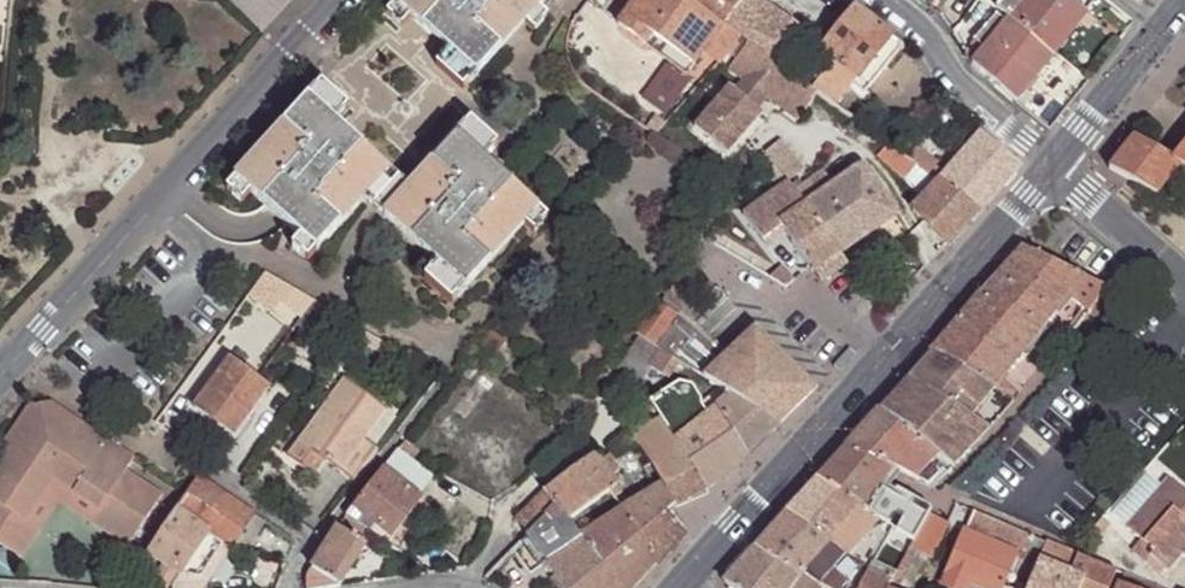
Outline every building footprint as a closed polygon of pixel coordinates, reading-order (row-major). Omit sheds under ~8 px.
[(455,82),(468,67),(477,75),(525,21),(538,7),(544,0),(397,0),(395,2),(410,15),(423,27),(431,18),(457,41),(449,50),(436,65),(455,82)] [(722,28),(684,0),(637,0),(618,26),(645,45),(652,36),(693,65),(703,52),(718,63),(720,65),(727,55),(739,39),(722,28)] [(722,28),(742,0),(684,0),(722,28)] [(811,36),(809,34),(762,0),(742,0),(722,28),(739,39),(745,42),(753,32),(793,61),(811,36)] [(809,34),(815,26),(779,0),(762,0),(809,34)] [(994,8),(1008,19),(1052,56),(1086,12),(1097,0),(1001,0),(994,8)] [(400,26),(410,15),(395,2),(386,13),(400,26)] [(548,15),(538,7),(525,21),(535,29),(548,15)] [(818,95),(829,102),(833,105),(850,84),(854,79),(857,81),(891,38),(853,7),(818,51),(796,79),(817,94),(818,95)] [(1052,56),(1008,19),(1004,23),(993,14),(971,41),(983,50),(971,65),(1014,102),(1052,56)] [(423,27),(449,50),(457,41),(431,18),(423,27)] [(854,79),(850,84),(864,95),(902,47),(891,38),(857,81),(854,79)] [(736,61),(748,44),(745,42),(739,39),(727,55),(736,61)] [(767,101),(797,123),(818,95),(817,94),(796,79),(748,44),(736,61),(728,72),(742,82),(767,101)] [(477,75),(468,67),(455,82),(464,90),(477,75)] [(767,101),(742,82),(733,92),(756,112),(767,101)] [(300,238),(316,253),(364,200),(389,171),(362,147),(354,156),(328,133),(336,124),(327,116),(340,100),(321,84),(235,179),(250,193),(300,238)] [(733,92),(729,88),(693,129),(725,157),(761,116),(756,112),(733,92)] [(340,100),(327,116),(336,124),(350,108),(340,100)] [(538,209),(484,161),(475,153),(489,137),(451,102),(413,145),(432,163),(441,171),(418,197),(409,189),(384,216),(438,266),(425,280),(452,304),(465,290),(524,224),(538,209)] [(328,133),(354,156),(362,147),(336,124),(328,133)] [(1020,167),(980,133),(944,174),(938,181),(979,215),(1020,167)] [(498,145),(489,137),(475,153),(484,161),(498,145)] [(1109,169),(1157,196),(1180,167),(1171,162),(1174,158),(1134,137),(1109,169)] [(906,140),(896,151),(938,181),(944,174),(932,164),(934,162),(906,140)] [(906,179),(923,198),(938,181),(896,151),(888,144),(878,156),(904,180),(906,179)] [(1174,158),(1171,162),(1180,167),(1184,170),(1184,144),(1174,158)] [(789,183),(765,154),(757,165),(778,191),(789,183)] [(432,163),(409,189),(418,197),(441,171),(432,163)] [(807,206),(819,224),(841,254),(896,215),(862,167),(834,187),(824,173),(803,187),(796,192),(807,206)] [(409,189),(389,171),(364,200),(384,216),(409,189)] [(241,203),(250,193),(235,179),(227,189),(241,203)] [(799,181),(792,187),(796,192),(803,187),(799,181)] [(979,215),(938,181),(923,198),(912,209),(946,244),(949,248),(979,215)] [(791,242),(792,243),(819,224),(807,206),(796,192),(792,187),(789,183),(778,191),(743,216),(760,239),(763,242),(771,236),(781,249),(791,242)] [(547,217),(538,209),(524,224),(534,232),(547,217)] [(745,251),(760,239),(743,216),(740,211),(719,228),(745,251)] [(809,268),(813,273),(841,254),(819,224),(792,243),(809,268)] [(308,262),(316,253),(300,238),(292,248),(308,262)] [(929,353),(995,388),(1000,392),(1006,383),(1002,380),(1021,356),(1044,326),(1055,313),(1069,295),(1077,287),(1091,297),(1101,284),(1022,247),(983,294),(980,292),(929,353)] [(841,254),(813,273),(821,284),(848,265),(841,254)] [(1091,311),(1109,288),(1101,284),(1091,297),(1077,287),(1069,295),(1074,298),(1091,311)] [(300,339),(323,308),(291,290),(271,317),(300,339)] [(1074,298),(1069,295),(1055,313),(1060,317),(1074,298)] [(664,297),(658,303),(635,337),(639,338),(662,352),(673,359),(678,362),(702,377),(723,356),(676,316),(680,311),(664,297)] [(625,331),(635,337),(658,303),(650,298),(625,331)] [(676,316),(723,356),(727,352),(680,311),(676,316)] [(759,323),(753,327),(816,389),(821,384),(759,323)] [(386,345),(355,325),(350,333),(382,352),(386,345)] [(732,395),(780,426),(816,389),(753,327),(727,352),(723,356),(702,377),(732,395)] [(505,343),(491,332),(479,347),(494,358),(505,343)] [(641,384),(652,367),(662,352),(639,338),(618,369),(641,384)] [(662,352),(652,367),(664,374),(673,359),(662,352)] [(909,376),(961,409),(965,411),(971,415),(980,405),(995,388),(929,353),(909,376)] [(270,388),(229,359),(193,408),(233,437),(270,388)] [(673,359),(664,374),(669,377),(678,362),(673,359)] [(468,361),(460,372),(467,377),(475,366),(468,361)] [(909,376),(876,411),(920,438),(953,466),(991,427),(978,419),(971,415),(965,411),(961,409),(909,376)] [(388,409),(345,379),(287,457),(314,478),(326,463),(343,474),(367,439),(388,409)] [(659,418),(674,442),(708,415),(702,405),(701,401),(692,384),(679,382),(649,401),(659,418)] [(1017,391),(1006,383),(1000,392),(1012,398),(1017,391)] [(732,395),(708,415),(674,442),(704,491),(718,481),(723,478),(746,457),(780,426),(732,395)] [(21,559),(39,532),(27,524),(56,482),(100,511),(92,524),(127,548),(162,495),(126,471),(134,458),(73,418),(63,421),(51,413),(49,402),(26,408),(0,449),(0,545),(21,559)] [(63,421),(73,418),(49,402),(51,413),(63,421)] [(980,405),(971,415),(978,419),(980,405)] [(845,447),(892,468),(920,438),(876,411),(845,447)] [(662,486),(674,506),(704,491),(674,442),(659,418),(634,437),(650,465),(660,482),(662,486)] [(953,466),(920,438),(892,468),(898,470),(933,487),(953,466)] [(349,479),(374,445),(367,439),(343,474),(349,479)] [(405,441),(397,450),(412,462),(419,452),(405,441)] [(898,470),(892,468),(845,447),(832,461),(886,487),(898,470)] [(352,510),(391,539),(421,499),(417,496),(431,476),(412,462),(397,450),(383,470),(352,510)] [(567,522),(611,491),(618,486),(612,477),(601,462),(596,454),(545,491),(555,506),(567,522)] [(608,456),(601,462),(612,477),(619,472),(608,456)] [(816,479),(895,528),(914,540),(929,514),(930,510),(886,487),(832,461),(816,479)] [(158,537),(147,554),(162,564),(178,575),(172,587),(186,587),(188,576),(201,577),(218,551),(225,555),(230,548),(235,541),(252,515),(198,476),(176,510),(158,537)] [(829,542),(847,558),(868,570),(873,562),(874,563),(895,528),(816,479),(785,513),(829,542)] [(1184,556),(1184,492),(1169,479),(1151,499),(1127,528),(1140,540),(1131,551),(1145,563),(1150,557),(1165,570),(1168,572),(1183,554),(1184,556)] [(39,532),(60,503),(92,524),(100,511),(56,482),(27,524),(39,532)] [(662,486),(660,482),(648,489),(650,493),(662,486)] [(616,498),(623,492),(618,486),(611,491),(616,498)] [(662,486),(650,493),(624,509),(658,563),(685,533),(666,514),(674,506),(662,486)] [(1151,499),(1136,488),(1112,516),(1127,528),(1151,499)] [(555,506),(545,491),(514,521),(528,534),(555,506)] [(563,587),(618,587),(580,535),(567,522),(555,506),(528,534),(526,536),(563,587)] [(618,587),(634,587),(658,563),(624,509),(580,535),(618,587)] [(387,544),(391,539),(352,510),(345,518),(373,536),(387,544)] [(1023,549),(1040,556),(1046,541),(981,515),(972,511),(966,526),(992,538),(993,536),(1023,549)] [(868,570),(847,558),(829,542),(785,513),(755,547),(800,576),(821,587),(859,587),(868,570)] [(929,514),(914,540),(909,549),(926,558),(932,560),(949,524),(929,514)] [(366,546),(373,536),(345,518),(338,528),(366,546)] [(1111,525),(1102,518),(1089,533),(1097,541),(1111,525)] [(340,587),(366,546),(338,528),(311,569),(308,574),(306,577),(306,585),(306,587),(340,587)] [(947,587),(966,587),(968,583),(980,587),(1001,587),(1016,553),(963,531),(941,586),(947,587)] [(247,550),(235,541),(230,548),(243,554),(247,550)] [(1030,579),(1027,587),(1110,587),(1117,571),(1046,541),(1040,556),(1030,579)] [(800,576),(755,547),(753,550),(739,565),(723,582),(732,587),(821,587),(800,576)] [(906,554),(915,558),(924,563),(926,558),(909,549),(906,554)] [(1030,579),(1040,556),(1023,549),(1013,572),(1030,579)] [(896,574),(889,586),(894,587),(899,587),(915,558),(906,554),(896,574)] [(1150,557),(1145,563),(1159,577),(1165,570),(1150,557)] [(915,558),(899,587),(911,587),(924,563),(915,558)] [(889,586),(896,574),(882,567),(874,563),(873,562),(868,570),(859,587),(888,587),(889,586)] [(1117,571),(1110,587),(1158,587),(1117,571)]
